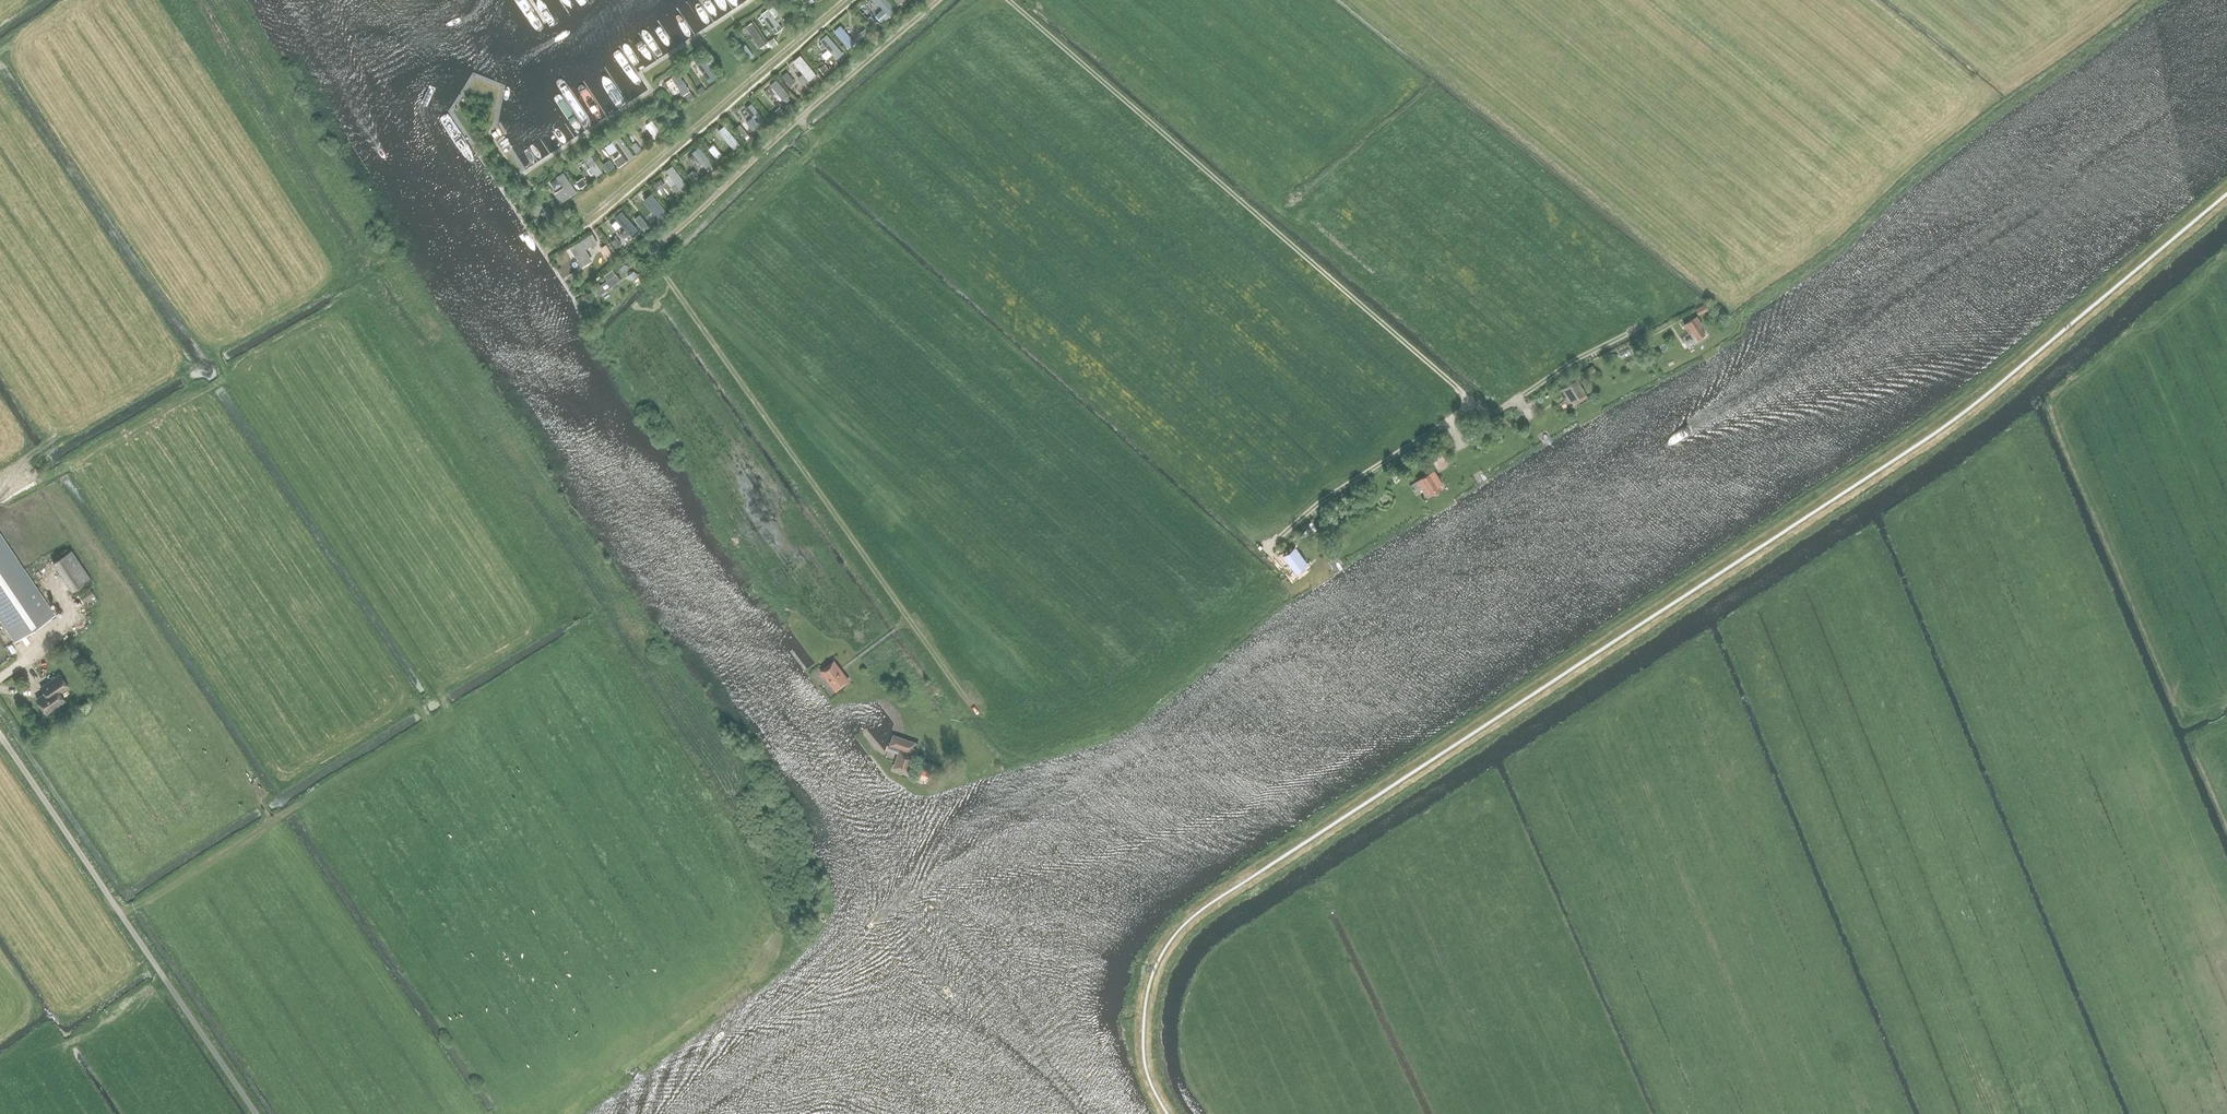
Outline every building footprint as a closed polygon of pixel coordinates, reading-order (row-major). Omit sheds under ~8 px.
[(883,9),(877,14),(883,22),(889,16),(890,17),(896,11),(887,0),(875,0),(883,9)] [(774,18),(769,11),(768,10),(761,15),(775,33),(781,28),(777,22),(782,19),(779,15),(774,18)] [(842,22),(835,28),(850,46),(857,40),(842,22)] [(871,35),(866,29),(860,35),(865,40),(871,35)] [(823,43),(820,46),(823,48),(825,46),(837,59),(843,53),(827,35),(821,41),(823,43)] [(768,42),(772,47),(777,43),(773,38),(768,42)] [(805,70),(799,75),(807,83),(820,71),(802,52),(794,59),(805,70)] [(699,59),(712,77),(718,73),(705,54),(699,59)] [(819,68),(824,74),(828,70),(824,65),(819,68)] [(785,81),(790,77),(787,72),(782,77),(785,81)] [(785,99),(792,93),(778,76),(771,82),(785,99)] [(752,103),(746,108),(753,117),(747,122),(752,129),(758,124),(765,119),(752,103)] [(646,122),(653,134),(661,130),(654,118),(646,122)] [(634,156),(620,136),(612,142),(621,155),(615,159),(619,166),(634,156)] [(639,147),(636,142),(631,146),(634,151),(639,147)] [(709,168),(716,162),(700,144),(693,151),(709,168)] [(594,151),(585,156),(595,174),(604,169),(594,151)] [(607,172),(613,167),(609,161),(602,166),(607,172)] [(668,167),(682,190),(690,185),(676,162),(668,167)] [(563,187),(555,193),(561,202),(577,191),(564,172),(557,177),(563,187)] [(692,181),(696,177),(692,172),(691,172),(687,175),(692,181)] [(585,185),(581,179),(576,183),(579,188),(585,185)] [(657,191),(659,189),(664,186),(660,181),(653,186),(657,191)] [(541,213),(545,220),(549,218),(547,216),(552,213),(547,206),(543,209),(544,211),(541,213)] [(623,208),(614,216),(630,235),(640,227),(623,208)] [(645,231),(650,227),(645,221),(640,226),(645,231)] [(593,233),(570,247),(581,267),(593,260),(586,249),(598,242),(593,233)] [(601,248),(604,253),(609,250),(606,245),(601,248)] [(630,259),(626,254),(622,258),(626,263),(630,259)] [(597,286),(601,291),(622,276),(618,270),(597,286)] [(636,277),(632,272),(627,276),(631,281),(636,277)] [(1699,314),(1709,309),(1706,303),(1695,308),(1699,314)] [(1697,339),(1705,334),(1700,326),(1702,325),(1697,316),(1684,324),(1690,333),(1692,331),(1697,339)] [(1584,378),(1597,371),(1593,365),(1581,372),(1584,378)] [(1571,402),(1585,393),(1580,384),(1584,381),(1581,375),(1574,378),(1575,380),(1562,388),(1566,393),(1566,395),(1566,396),(1567,397),(1569,398),(1571,402)] [(1431,457),(1438,469),(1446,464),(1439,452),(1431,457)] [(1442,489),(1440,486),(1443,484),(1434,469),(1416,481),(1425,495),(1429,493),(1430,496),(1442,489)] [(54,614),(5,542),(0,535),(0,619),(15,641),(54,614)] [(1296,548),(1284,557),(1296,572),(1305,566),(1308,564),(1296,548)] [(73,590),(90,578),(71,549),(53,561),(73,590)] [(79,595),(83,601),(94,594),(91,588),(79,595)] [(835,692),(850,680),(834,659),(819,671),(835,692)] [(46,712),(64,700),(59,693),(68,687),(59,674),(39,688),(43,694),(37,699),(46,712)] [(892,737),(889,745),(912,753),(916,742),(894,734),(893,734),(892,737)] [(899,751),(893,767),(910,773),(916,757),(899,751)] [(938,766),(924,762),(924,764),(923,763),(920,777),(932,780),(934,773),(936,773),(936,772),(937,773),(938,768),(938,766)]
